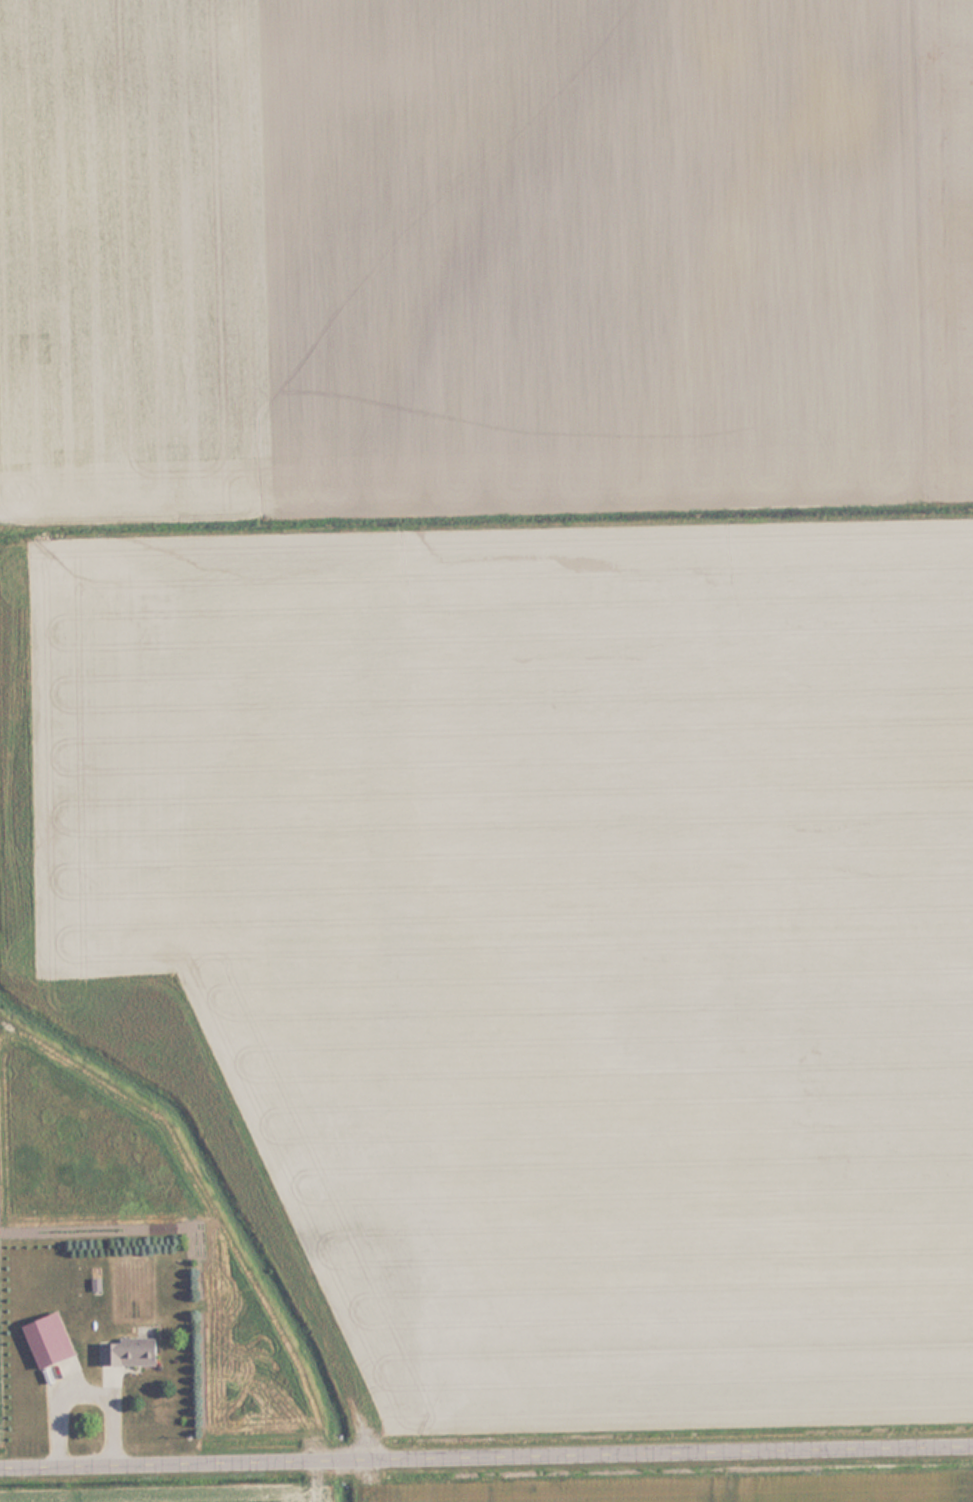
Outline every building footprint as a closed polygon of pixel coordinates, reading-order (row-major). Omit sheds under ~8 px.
[(28,1325),(44,1370),(79,1357),(63,1313),(28,1325)] [(103,1342),(103,1366),(163,1365),(163,1342),(103,1342)]
